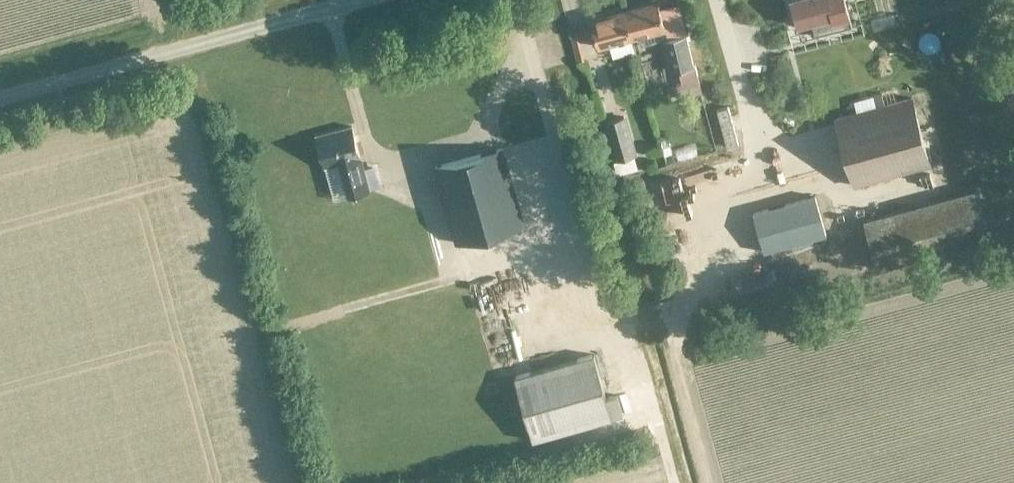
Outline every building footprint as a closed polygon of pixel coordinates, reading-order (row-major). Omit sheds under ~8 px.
[(842,5),(840,0),(790,0),(796,24),(831,14),(830,8),(842,5)] [(623,10),(630,36),(664,27),(657,1),(623,10)] [(596,46),(630,36),(623,10),(589,19),(596,46)] [(665,39),(672,70),(692,66),(684,34),(665,39)] [(853,184),(929,164),(911,96),(834,117),(853,184)] [(633,154),(623,115),(603,120),(614,159),(633,154)] [(347,194),(367,189),(350,126),(315,135),(323,165),(338,161),(347,194)] [(522,224),(521,223),(501,148),(434,165),(454,242),(522,224)] [(860,212),(873,261),(987,232),(975,183),(860,212)] [(762,250),(824,233),(813,194),(751,211),(762,250)] [(531,440),(610,418),(593,353),(513,375),(531,440)]
